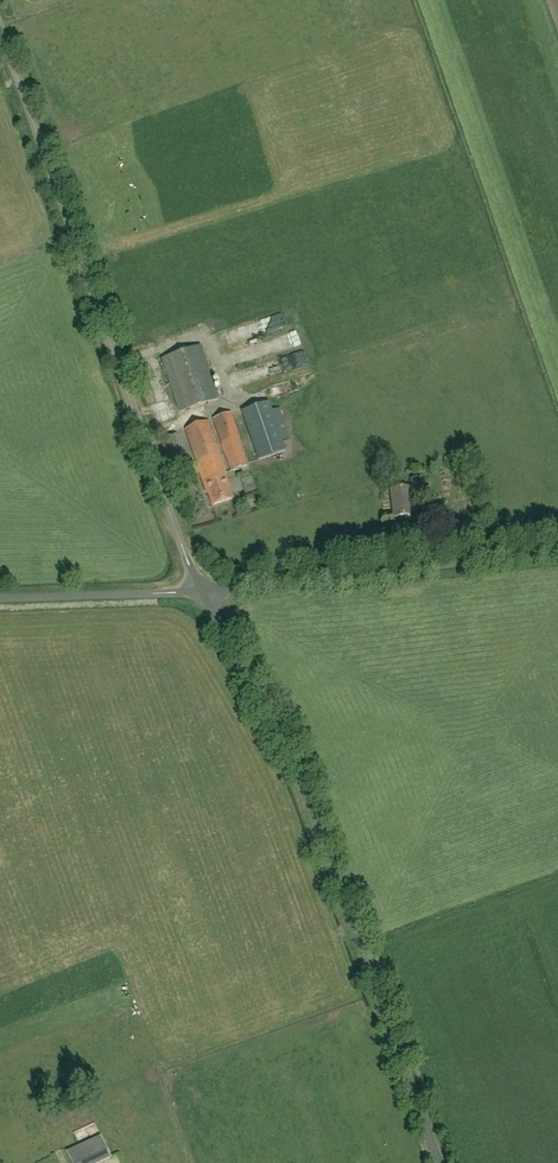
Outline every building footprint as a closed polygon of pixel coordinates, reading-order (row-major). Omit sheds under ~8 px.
[(259,329),(266,327),(262,317),(256,319),(259,329)] [(242,321),(229,328),(232,335),(246,329),(242,321)] [(266,340),(270,351),(301,340),(297,329),(266,340)] [(250,343),(256,355),(264,351),(258,339),(250,343)] [(256,360),(256,373),(267,373),(273,371),(284,370),(291,368),(288,358),(285,350),(268,356),(268,352),(264,340),(265,357),(256,360)] [(201,346),(162,360),(180,413),(219,399),(201,346)] [(297,364),(308,358),(304,351),(293,357),(297,364)] [(281,409),(272,411),(269,403),(243,412),(259,460),(285,451),(282,441),(291,439),(281,409)] [(231,413),(214,419),(231,472),(249,466),(231,413)] [(220,455),(208,421),(184,429),(205,490),(207,489),(212,506),(233,499),(224,474),(226,473),(220,455)] [(177,436),(162,441),(171,468),(186,463),(177,436)] [(411,488),(391,490),(394,518),(413,516),(411,497),(422,496),(420,479),(410,480),(411,488)] [(243,489),(244,507),(255,506),(254,488),(243,489)] [(67,1152),(72,1162),(100,1162),(111,1158),(101,1136),(67,1152)]
